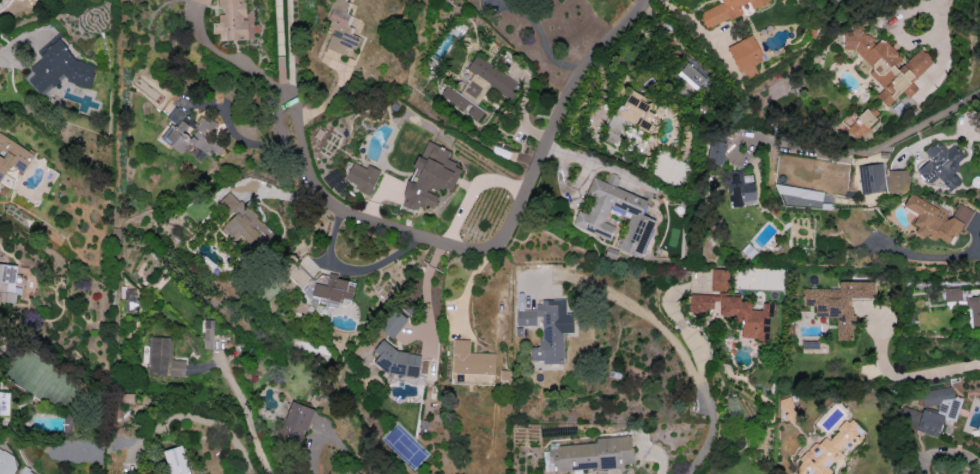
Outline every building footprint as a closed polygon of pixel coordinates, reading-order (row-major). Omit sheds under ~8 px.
[(247,18),(244,18),(244,0),(216,0),(216,7),(223,7),(224,14),(218,15),(218,22),(211,22),(212,34),(219,33),(219,40),(247,40),(247,18)] [(338,70),(346,48),(354,51),(359,37),(351,34),(353,28),(347,26),(351,15),(345,13),(348,2),(345,1),(345,0),(337,0),(316,62),(338,70)] [(742,13),(739,6),(749,2),(752,9),(771,2),(770,0),(723,0),(724,2),(698,13),(705,28),(742,13)] [(846,43),(871,70),(868,73),(882,88),(875,95),(885,106),(902,91),(908,97),(916,88),(911,82),(933,61),(920,48),(905,62),(882,38),(876,44),(856,23),(842,36),(847,41),(846,43)] [(76,60),(58,39),(60,31),(37,51),(42,57),(29,69),(26,80),(41,98),(48,99),(55,93),(60,72),(67,80),(74,82),(77,86),(89,89),(95,64),(76,60)] [(757,73),(753,65),(764,60),(751,35),(727,47),(744,80),(757,73)] [(465,70),(509,99),(519,84),(475,55),(465,70)] [(677,73),(694,90),(705,79),(687,62),(677,73)] [(479,119),(484,110),(474,105),(481,90),(468,83),(462,94),(445,85),(439,98),(479,119)] [(655,114),(647,110),(652,101),(629,90),(616,116),(647,130),(655,114)] [(160,139),(201,162),(213,141),(206,138),(215,123),(201,115),(198,121),(173,107),(166,119),(170,122),(160,139)] [(877,120),(866,109),(845,128),(856,140),(877,120)] [(0,133),(0,180),(10,165),(22,172),(33,154),(0,133)] [(451,192),(461,167),(445,160),(449,151),(425,140),(414,167),(415,168),(399,204),(416,211),(419,203),(433,209),(438,197),(426,192),(430,183),(451,192)] [(724,141),(708,140),(707,164),(723,165),(724,141)] [(929,159),(916,170),(928,185),(937,177),(949,192),(960,182),(953,173),(960,168),(955,163),(963,157),(952,145),(946,150),(939,140),(924,152),(929,159)] [(367,164),(365,168),(352,162),(343,182),(369,194),(380,170),(367,164)] [(858,166),(861,194),(885,191),(883,163),(858,166)] [(887,170),(888,192),(908,192),(908,170),(887,170)] [(729,205),(755,203),(752,174),(742,175),(742,171),(726,172),(729,205)] [(641,258),(655,220),(641,215),(647,200),(616,188),(619,178),(609,174),(606,182),(592,177),(585,198),(592,200),(587,214),(578,210),(572,226),(609,240),(614,226),(604,222),(610,205),(632,214),(619,250),(641,258)] [(785,202),(821,206),(823,190),(774,185),(773,193),(786,195),(785,202)] [(219,230),(235,245),(241,240),(256,253),(274,234),(228,191),(218,202),(232,216),(219,230)] [(951,212),(908,194),(902,208),(916,214),(912,225),(916,227),(914,232),(934,241),(935,238),(954,246),(970,209),(956,202),(951,212)] [(0,264),(0,301),(15,303),(15,294),(20,295),(20,287),(14,287),(16,265),(0,264)] [(300,288),(310,278),(297,264),(287,274),(300,288)] [(710,291),(727,292),(728,269),(711,269),(710,291)] [(312,295),(323,297),(323,300),(332,302),(331,306),(338,308),(340,298),(351,300),(352,292),(346,291),(348,280),(337,278),(337,277),(316,273),(312,295)] [(874,282),(838,282),(838,288),(802,288),(802,305),(814,305),(814,317),(836,317),(836,340),(853,340),(853,299),(874,299),(874,282)] [(944,301),(961,300),(960,287),(944,288),(944,301)] [(137,312),(137,289),(123,289),(122,312),(137,312)] [(768,340),(769,316),(772,316),(773,303),(761,303),(761,310),(750,309),(750,302),(740,301),(740,296),(690,293),(689,310),(716,312),(716,317),(742,318),(740,338),(768,340)] [(970,330),(979,330),(979,295),(968,296),(970,330)] [(564,362),(563,333),(573,332),(573,313),(565,313),(565,299),(537,300),(538,309),(516,310),(516,326),(536,325),(536,317),(541,316),(542,346),(529,347),(529,363),(564,362)] [(379,329),(392,338),(407,318),(394,309),(379,329)] [(212,348),(213,320),(202,320),(202,348),(212,348)] [(172,360),(172,337),(149,337),(148,375),(185,376),(185,360),(172,360)] [(469,340),(453,339),(452,373),(494,374),(495,353),(469,353),(469,340)] [(420,352),(377,346),(376,353),(374,370),(417,376),(420,352)] [(938,437),(943,418),(955,422),(962,398),(952,395),(952,387),(921,390),(922,404),(930,406),(936,405),(937,412),(933,412),(924,410),(917,410),(904,407),(901,420),(902,427),(938,437)] [(784,419),(796,416),(789,396),(778,400),(784,419)] [(313,408),(289,402),(280,436),(300,441),(302,431),(308,432),(313,408)] [(850,417),(827,440),(823,436),(798,459),(802,463),(795,470),(799,473),(829,473),(831,471),(828,468),(865,433),(850,417)] [(633,463),(631,435),(595,438),(596,443),(543,448),(544,472),(620,466),(620,464),(633,463)] [(183,446),(164,450),(170,473),(190,473),(183,446)] [(19,458),(0,449),(0,473),(11,473),(19,458)]
